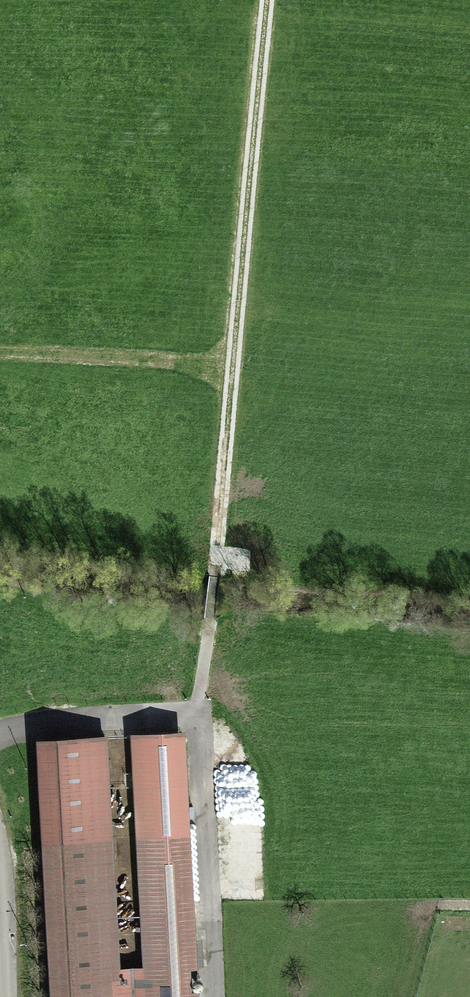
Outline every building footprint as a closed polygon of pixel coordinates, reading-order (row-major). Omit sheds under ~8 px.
[(41,740),(55,996),(199,996),(185,733),(135,736),(147,967),(124,968),(112,737),(41,740)]
